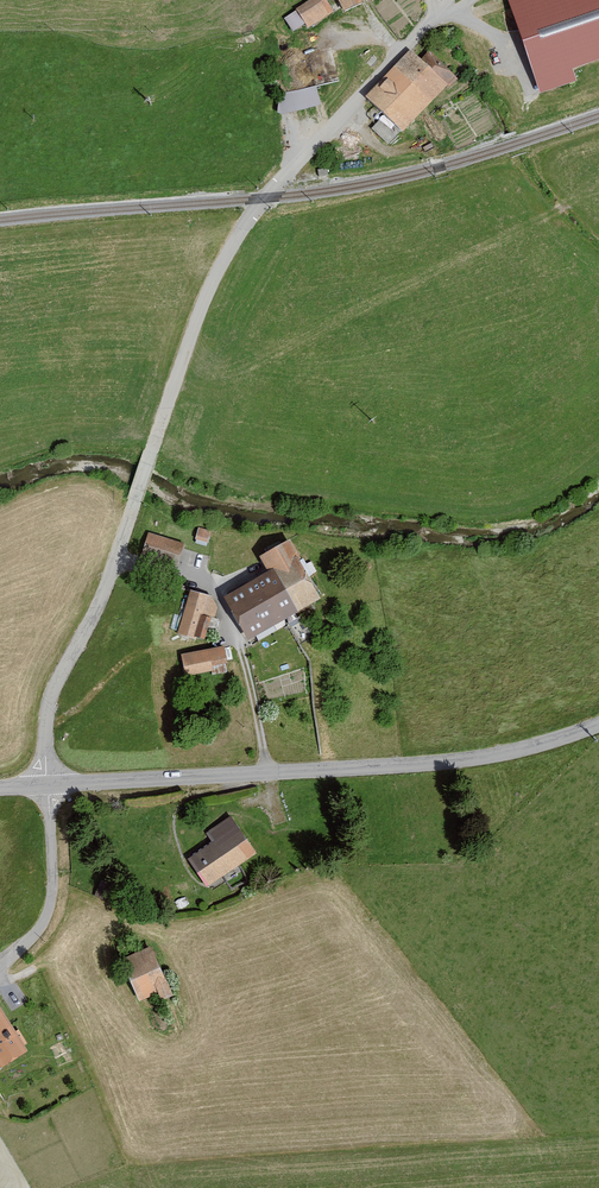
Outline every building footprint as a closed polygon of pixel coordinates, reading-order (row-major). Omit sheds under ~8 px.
[(284,17),(296,36),(333,12),(325,0),(312,0),(284,17)] [(345,10),(361,2),(360,0),(340,0),(345,10)] [(511,7),(542,96),(575,85),(570,71),(598,61),(598,0),(532,0),(511,7)] [(413,53),(369,99),(403,132),(456,78),(431,54),(423,63),(413,53)] [(317,87),(279,96),(277,119),(322,108),(317,87)] [(198,526),(197,538),(209,539),(210,527),(198,526)] [(189,544),(150,531),(142,554),(181,568),(189,544)] [(292,540),(262,556),(272,574),(228,597),(251,639),(324,601),(292,540)] [(214,595),(190,589),(179,634),(211,641),(219,606),(214,595)] [(232,645),(182,653),(185,673),(235,666),(232,645)] [(233,813),(205,831),(214,845),(195,857),(212,883),(259,853),(233,813)] [(151,945),(123,957),(141,998),(157,990),(160,998),(172,993),(151,945)] [(0,1001),(0,1063),(2,1065),(30,1048),(0,1001)]
